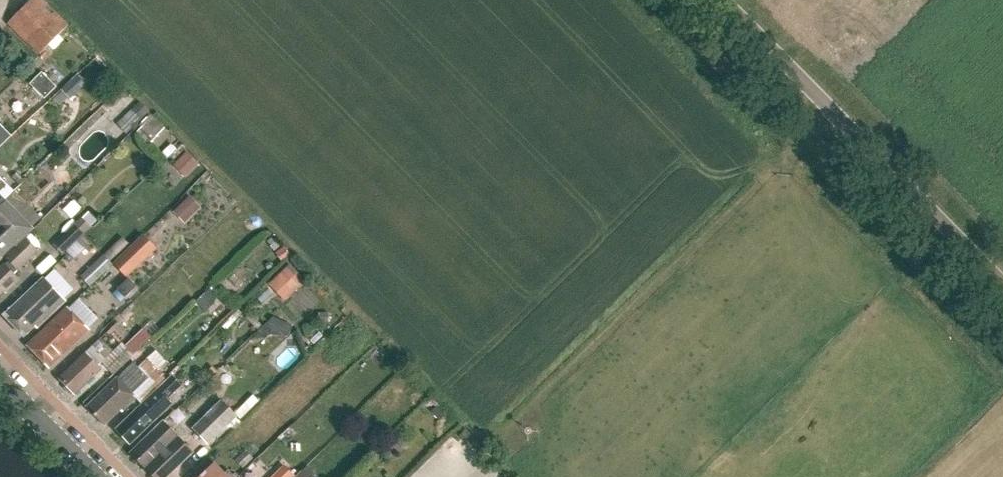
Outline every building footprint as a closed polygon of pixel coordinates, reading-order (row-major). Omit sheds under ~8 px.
[(67,24),(42,0),(31,0),(8,24),(39,54),(67,24)] [(57,87),(42,72),(31,84),(45,99),(57,87)] [(70,99),(80,90),(71,81),(61,89),(70,99)] [(141,119),(149,112),(141,102),(132,110),(141,119)] [(147,147),(158,136),(146,124),(135,134),(147,147)] [(11,136),(0,125),(0,147),(11,136)] [(178,148),(174,144),(162,156),(166,160),(178,148)] [(184,178),(194,167),(182,156),(169,169),(181,181),(184,177),(184,178)] [(16,192),(0,208),(0,230),(2,232),(0,233),(0,261),(1,260),(0,258),(14,244),(15,246),(32,229),(31,228),(41,218),(16,192)] [(175,211),(185,222),(202,206),(192,195),(175,211)] [(62,253),(90,226),(83,218),(54,245),(62,253)] [(132,246),(114,264),(128,278),(158,249),(144,234),(132,246)] [(18,271),(38,251),(25,238),(4,258),(18,271)] [(106,256),(113,264),(114,264),(132,246),(124,239),(106,256)] [(281,261),(290,255),(285,247),(276,253),(281,261)] [(104,255),(82,276),(91,286),(113,264),(106,256),(104,255)] [(4,265),(0,269),(0,294),(3,292),(6,295),(21,281),(4,265)] [(285,301),(303,284),(287,267),(269,284),(285,301)] [(42,278),(3,316),(24,337),(35,327),(37,329),(65,301),(42,278)] [(125,298),(137,287),(129,279),(117,290),(125,298)] [(207,313),(216,304),(212,301),(210,298),(206,294),(197,303),(207,313)] [(70,309),(68,307),(27,346),(50,370),(90,331),(89,330),(70,309)] [(319,324),(330,323),(329,312),(318,313),(319,324)] [(247,341),(262,326),(252,316),(237,330),(247,341)] [(118,323),(109,332),(120,343),(129,334),(118,323)] [(134,355),(151,338),(143,329),(125,346),(134,355)] [(113,351),(101,338),(58,379),(73,395),(100,369),(98,366),(113,351)] [(139,368),(134,363),(88,408),(105,426),(121,410),(123,412),(136,399),(142,404),(167,380),(148,360),(139,368)] [(171,378),(117,430),(131,444),(171,406),(163,398),(177,384),(171,378)] [(209,445),(237,417),(220,400),(192,428),(209,445)] [(441,420),(445,416),(436,407),(432,412),(441,420)] [(162,424),(132,454),(155,476),(168,476),(191,454),(162,424)] [(228,471),(225,474),(214,464),(201,476),(235,476),(228,471)] [(273,476),(295,476),(296,476),(285,466),(273,476)]
